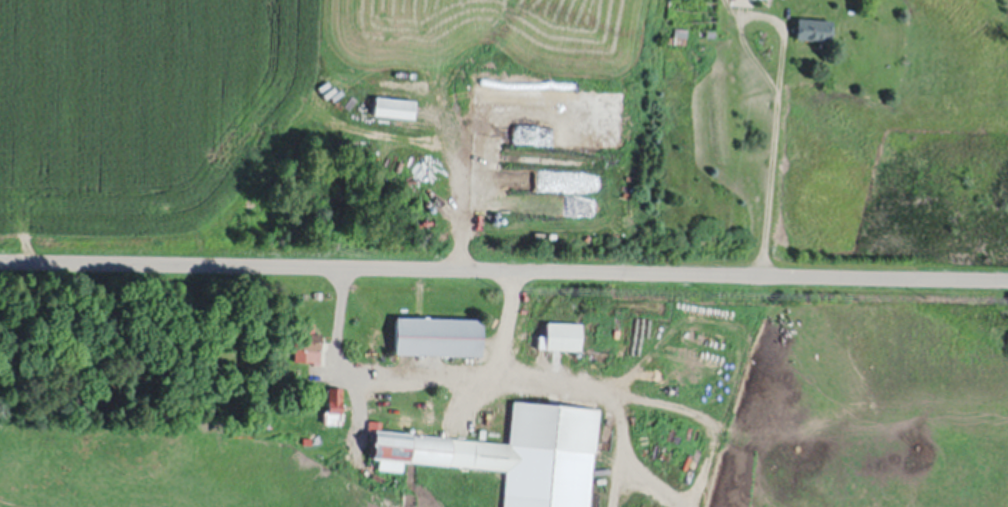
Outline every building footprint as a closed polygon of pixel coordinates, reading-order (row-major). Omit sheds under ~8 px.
[(833,19),(832,42),(810,40),(810,39),(798,38),(800,17),(833,19)] [(690,28),(687,44),(675,43),(675,40),(670,40),(670,34),(676,35),(677,26),(690,28)] [(717,30),(717,38),(707,38),(708,30),(717,30)] [(483,317),(482,353),(398,351),(399,315),(483,317)] [(583,322),(582,349),(548,348),(549,320),(583,322)] [(316,322),(315,333),(322,333),(321,351),(316,351),(315,360),(296,360),(296,332),(303,332),(304,322),(316,322)] [(343,386),(342,412),(344,412),(344,418),(342,418),(342,422),(327,422),(327,410),(329,410),(330,386),(343,386)] [(601,407),(592,506),(504,506),(508,467),(410,458),(411,453),(374,449),(376,429),(510,442),(514,399),(601,407)] [(383,419),(382,429),(369,428),(370,418),(383,419)] [(313,437),(313,445),(305,445),(305,437),(313,437)]
